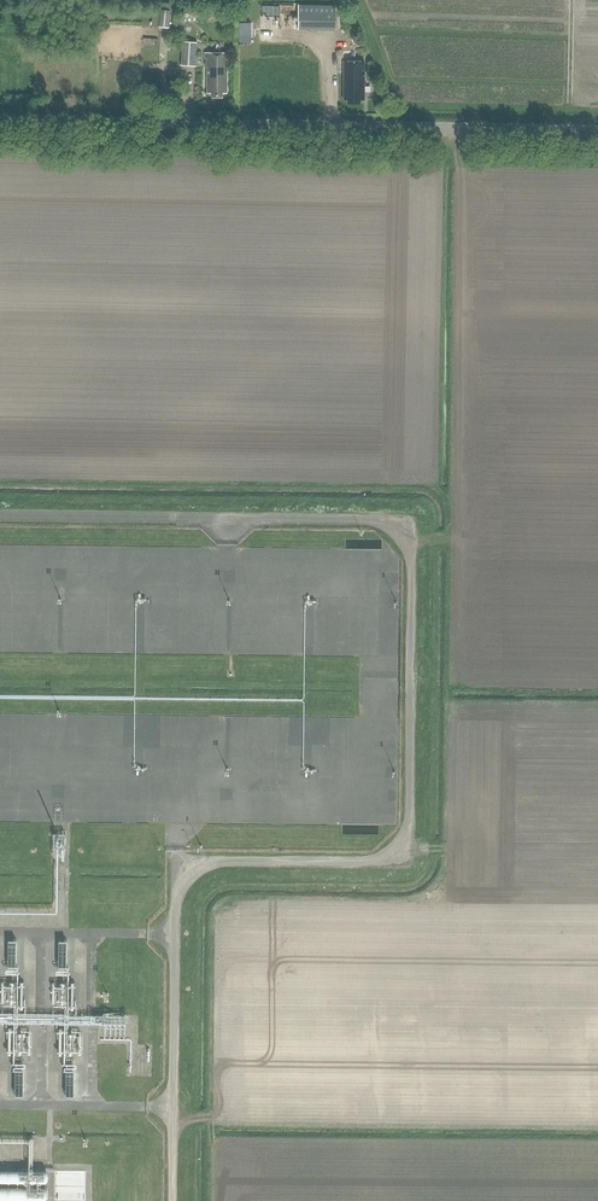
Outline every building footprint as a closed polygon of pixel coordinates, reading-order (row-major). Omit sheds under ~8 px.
[(152,27),(170,28),(171,7),(160,6),(160,13),(153,12),(152,27)] [(298,31),(334,31),(334,7),(298,7),(298,31)] [(196,18),(197,9),(185,8),(184,17),(196,18)] [(198,66),(199,42),(184,42),(183,65),(198,66)] [(205,52),(205,60),(207,60),(207,92),(211,92),(211,97),(222,97),(222,92),(226,92),(226,52),(205,52)] [(364,100),(364,62),(344,61),(344,100),(347,100),(347,104),(360,104),(360,100),(364,100)] [(15,939),(5,939),(5,964),(15,964),(15,939)] [(54,939),(54,964),(65,964),(65,939),(54,939)] [(125,1025),(125,1011),(100,1011),(100,1025),(125,1025)] [(11,1068),(11,1094),(23,1094),(22,1068),(11,1068)] [(62,1068),(62,1094),(73,1094),(73,1069),(62,1068)] [(46,1170),(0,1169),(0,1198),(45,1199),(46,1170)]
